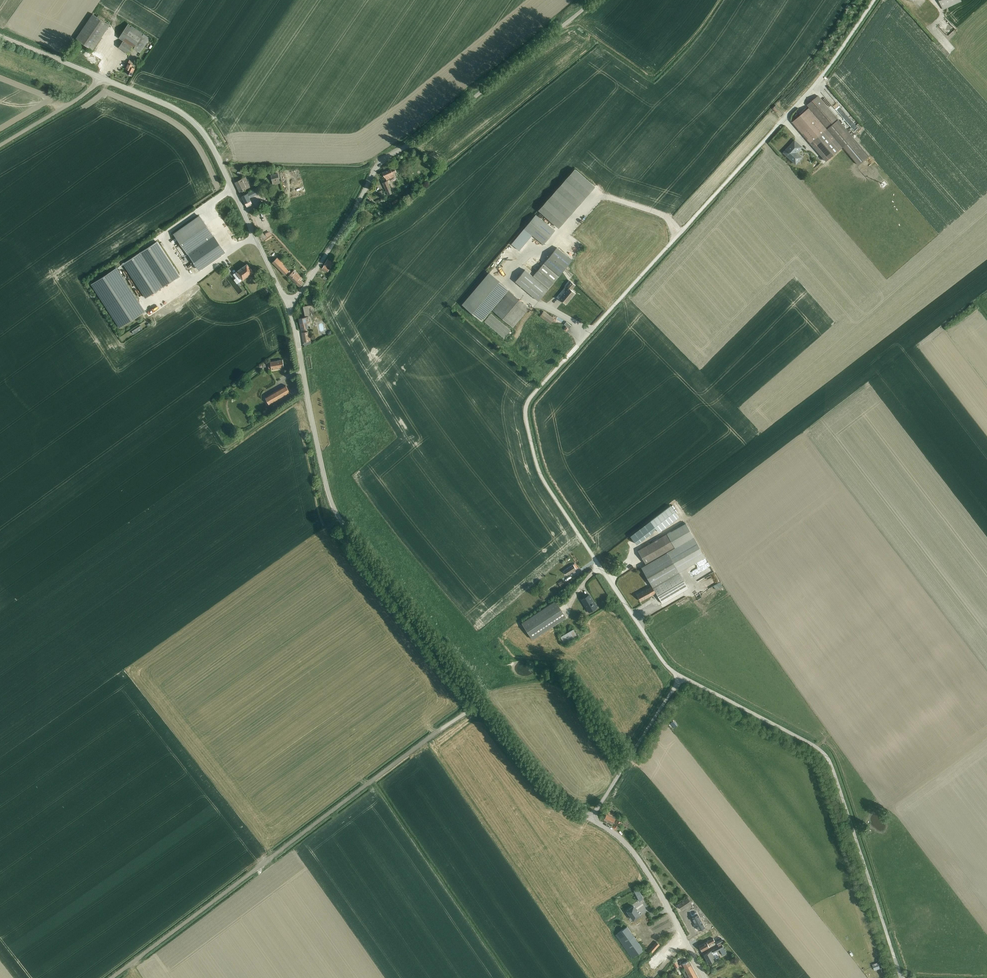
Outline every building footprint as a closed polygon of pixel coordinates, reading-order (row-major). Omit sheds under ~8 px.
[(943,10),(962,1),(961,0),(939,0),(943,10)] [(925,1),(916,10),(927,21),(933,15),(932,14),(936,11),(930,5),(931,4),(929,2),(928,3),(925,1)] [(92,51),(109,26),(92,14),(76,39),(92,51)] [(140,52),(150,38),(128,23),(119,38),(123,41),(119,47),(129,55),(134,48),(140,52)] [(126,69),(128,70),(127,73),(132,76),(135,68),(132,67),(134,62),(129,60),(126,69)] [(871,156),(821,96),(810,105),(861,165),(871,156)] [(811,108),(793,123),(826,163),(844,148),(811,108)] [(785,151),(797,166),(806,159),(800,152),(805,148),(798,140),(785,151)] [(394,174),(397,173),(395,168),(382,173),(384,178),(385,177),(386,180),(395,176),(394,174)] [(246,184),(248,183),(247,181),(245,182),(243,179),(235,183),(240,192),(248,188),(246,184)] [(394,188),(390,180),(387,181),(383,183),(388,195),(392,194),(390,190),(394,188)] [(252,205),(250,201),(251,201),(247,194),(241,196),(245,204),(247,208),(252,205)] [(525,229),(545,245),(556,231),(537,215),(525,229)] [(174,233),(200,270),(225,252),(199,216),(174,233)] [(157,242),(141,253),(124,264),(146,297),(163,286),(179,275),(157,242)] [(534,276),(550,289),(574,261),(559,248),(534,276)] [(285,275),(287,273),(289,271),(288,270),(282,265),(283,264),(277,258),(272,262),(285,275)] [(324,266),(322,268),(328,272),(330,269),(329,269),(330,268),(331,268),(333,263),(327,259),(324,264),(326,265),(325,266),(324,266)] [(253,272),(247,264),(236,272),(242,280),(253,272)] [(117,267),(91,284),(120,328),(145,311),(117,267)] [(289,275),(288,276),(300,287),(304,283),(301,280),(300,278),(301,277),(294,270),(292,272),(290,271),(289,271),(287,273),(289,275)] [(462,304),(482,321),(508,289),(489,272),(462,304)] [(517,283),(539,302),(548,291),(526,272),(517,283)] [(560,299),(567,305),(577,294),(572,290),(576,286),(572,282),(565,290),(567,292),(560,299)] [(492,309),(513,327),(529,308),(508,290),(492,309)] [(307,322),(309,322),(310,321),(309,317),(308,312),(309,311),(308,306),(303,307),(305,317),(299,319),(301,330),(308,328),(307,322)] [(541,314),(549,321),(553,318),(545,310),(541,314)] [(140,326),(132,331),(134,334),(142,329),(140,326)] [(302,333),(303,343),(310,341),(310,336),(310,334),(308,335),(308,332),(302,333)] [(271,369),(284,367),(283,360),(270,362),(271,369)] [(269,405),(290,393),(286,386),(265,398),(269,405)] [(659,533),(681,517),(673,506),(651,521),(659,533)] [(637,595),(642,602),(657,593),(664,604),(691,589),(681,573),(707,558),(687,523),(638,551),(647,565),(642,568),(652,586),(637,595)] [(636,543),(647,536),(642,530),(632,537),(636,543)] [(695,581),(713,573),(708,563),(691,571),(695,581)] [(566,570),(568,573),(577,567),(575,564),(566,570)] [(581,597),(590,611),(598,606),(588,592),(581,597)] [(522,620),(535,638),(568,616),(556,598),(522,620)] [(562,637),(565,642),(579,633),(575,628),(562,637)] [(616,818),(613,816),(613,814),(608,811),(604,819),(613,824),(613,823),(615,824),(614,825),(618,827),(622,822),(616,818)] [(634,890),(640,902),(644,900),(638,888),(634,890)] [(654,904),(656,909),(663,906),(658,894),(649,897),(652,905),(654,904)] [(689,896),(677,902),(682,910),(694,904),(689,896)] [(633,906),(626,911),(633,920),(639,915),(633,906)] [(699,916),(693,919),(701,931),(706,927),(699,916)] [(643,950),(634,937),(627,927),(615,935),(622,945),(632,958),(643,950)] [(708,945),(715,941),(714,939),(702,945),(700,940),(697,942),(700,946),(699,947),(702,951),(710,947),(708,945)] [(651,954),(660,945),(657,942),(648,952),(651,954)] [(726,953),(723,948),(724,947),(722,945),(704,955),(708,964),(715,960),(715,959),(719,957),(716,951),(719,950),(722,955),(726,953)] [(676,962),(673,963),(676,968),(676,969),(679,968),(681,970),(685,968),(691,965),(689,961),(679,966),(676,962)] [(682,971),(686,977),(698,977),(691,965),(685,968),(685,969),(682,971)]
